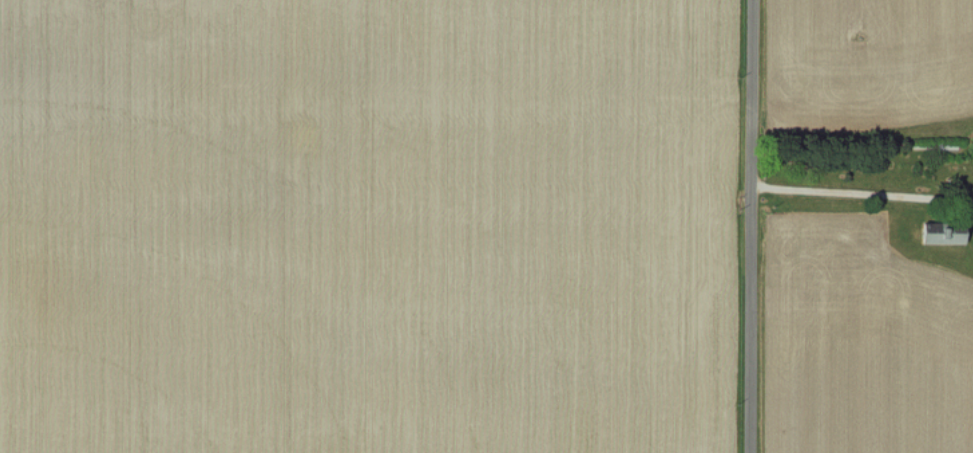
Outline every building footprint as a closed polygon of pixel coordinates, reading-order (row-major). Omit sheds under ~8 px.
[(962,222),(920,222),(920,244),(962,244),(962,222)]
